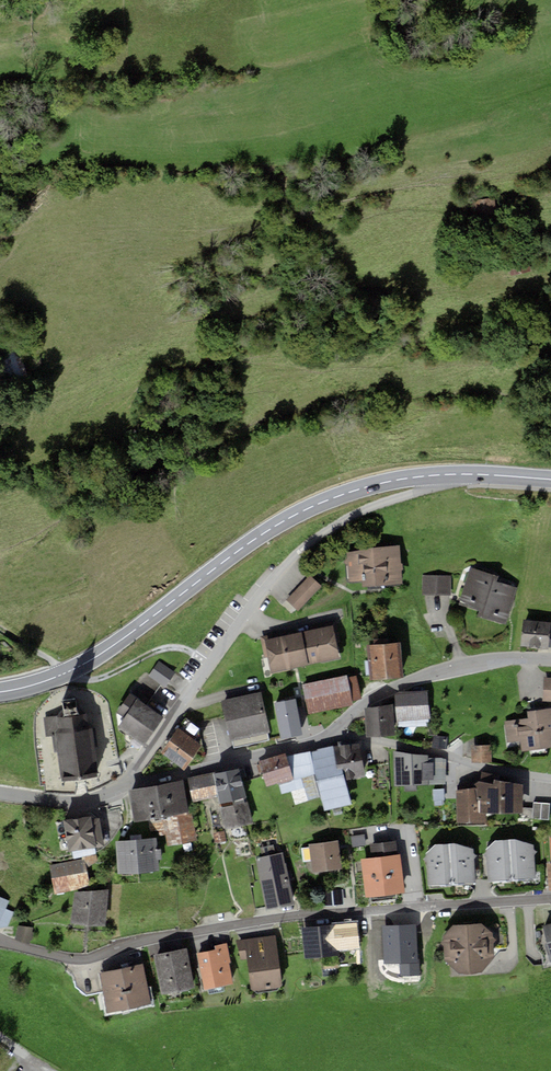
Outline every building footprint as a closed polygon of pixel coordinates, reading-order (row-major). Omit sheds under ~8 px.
[(19,349),(1,354),(8,378),(27,373),(19,349)] [(373,547),(348,553),(348,559),(344,562),(348,565),(349,581),(362,580),(363,586),(403,583),(399,545),(373,547)] [(498,576),(471,568),(459,605),(480,611),(478,617),(506,625),(517,588),(496,581),(498,576)] [(311,575),(287,600),(298,611),(322,586),(311,575)] [(452,576),(423,576),(423,595),(451,595),(452,576)] [(523,619),(520,646),(548,649),(550,624),(550,622),(523,619)] [(333,625),(265,640),(272,672),(341,658),(333,625)] [(374,644),(367,645),(370,681),(403,678),(400,642),(388,643),(388,638),(374,639),(374,644)] [(176,673),(159,661),(150,675),(149,676),(162,685),(165,687),(176,673)] [(130,691),(148,704),(162,685),(149,676),(150,675),(144,671),(129,691),(130,691)] [(347,675),(303,684),(309,714),(353,705),(352,701),(361,699),(357,676),(347,677),(347,675)] [(544,677),(542,701),(550,702),(550,677),(544,677)] [(400,691),(395,694),(396,722),(399,722),(429,721),(431,720),(429,690),(400,691)] [(148,704),(130,691),(114,713),(124,719),(118,727),(144,746),(165,717),(148,704)] [(261,692),(221,701),(230,741),(233,741),(234,748),(268,740),(267,733),(270,732),(261,692)] [(89,725),(87,713),(79,708),(77,698),(62,700),(64,710),(58,719),(46,720),(48,735),(54,734),(56,753),(60,752),(63,779),(98,775),(94,747),(98,746),(96,728),(93,728),(89,725)] [(296,699),(274,703),(281,739),(303,735),(296,699)] [(393,704),(365,708),(367,737),(395,735),(393,704)] [(505,721),(508,743),(520,741),(522,752),(550,748),(550,708),(528,711),(529,718),(505,721)] [(186,718),(161,752),(185,770),(203,745),(199,742),(198,726),(186,718)] [(448,737),(432,736),(431,748),(448,749),(448,737)] [(338,745),(333,746),(338,769),(343,768),(346,780),(366,776),(359,742),(351,743),(351,741),(338,742),(338,745)] [(491,745),(471,745),(472,763),(492,762),(491,745)] [(333,746),(311,751),(315,776),(325,811),(352,804),(346,780),(343,768),(338,769),(333,746)] [(315,776),(311,751),(286,756),(295,778),(278,783),(282,794),(291,792),(306,788),(304,778),(313,776),(315,776)] [(428,755),(393,751),(395,786),(419,785),(419,786),(446,784),(446,758),(429,758),(428,755)] [(285,753),(258,761),(267,787),(278,783),(295,778),(286,756),(285,753)] [(240,767),(213,773),(218,797),(219,803),(246,797),(240,767)] [(499,775),(482,771),(481,781),(498,780),(499,775)] [(213,773),(187,778),(193,803),(218,797),(213,773)] [(306,788),(291,792),(296,805),(318,798),(313,776),(304,778),(306,788)] [(183,780),(129,790),(135,822),(149,819),(189,812),(183,780)] [(481,781),(479,781),(473,785),(480,813),(487,813),(518,813),(524,813),(524,807),(523,785),(500,780),(498,780),(481,781)] [(472,783),(456,785),(457,823),(487,823),(487,813),(480,813),(473,785),(472,783)] [(444,789),(432,789),(433,806),(443,806),(442,800),(445,800),(444,789)] [(246,797),(219,803),(225,829),(253,823),(246,797)] [(550,803),(534,802),(533,808),(532,819),(549,820),(550,803)] [(532,819),(533,808),(524,807),(524,813),(518,813),(518,818),(532,819)] [(189,812),(149,819),(151,832),(158,831),(159,836),(166,834),(168,846),(197,840),(192,812),(189,812)] [(92,816),(64,820),(69,851),(72,851),(74,859),(95,854),(95,847),(105,845),(100,817),(92,819),(92,816)] [(224,831),(213,833),(215,843),(226,841),(224,831)] [(366,845),(364,834),(351,836),(353,847),(366,845)] [(157,838),(116,841),(119,874),(159,870),(158,860),(162,859),(161,849),(158,849),(157,838)] [(495,841),(486,850),(486,852),(484,855),(487,858),(489,882),(537,878),(535,855),(537,851),(535,849),(534,845),(516,839),(495,841)] [(338,840),(309,844),(313,873),(342,869),(338,840)] [(371,857),(360,858),(365,898),(405,893),(400,854),(398,854),(396,841),(370,844),(371,857)] [(435,845),(426,854),(426,856),(424,859),(427,862),(428,886),(477,882),(475,859),(477,855),(474,853),(474,849),(456,843),(435,845)] [(261,861),(256,862),(267,910),(295,904),(283,852),(260,857),(261,861)] [(83,859),(50,865),(55,893),(90,886),(85,868),(98,860),(97,855),(82,858),(83,859)] [(109,890),(75,892),(71,924),(106,926),(109,890)] [(343,904),(342,890),(321,892),(322,906),(343,904)] [(0,896),(0,929),(8,927),(15,912),(7,908),(10,901),(0,896)] [(357,922),(302,928),(305,959),(340,955),(339,950),(360,948),(357,922)] [(417,923),(382,925),(384,963),(400,963),(401,976),(420,975),(417,923)] [(482,923),(453,925),(443,936),(443,941),(441,943),(444,946),(445,959),(460,973),(483,971),(495,956),(494,945),(504,944),(503,928),(499,926),(487,927),(482,923)] [(543,926),(550,955),(550,924),(543,926)] [(33,927),(18,926),(14,939),(29,944),(30,939),(31,939),(33,933),(32,933),(33,927)] [(275,935),(236,941),(241,962),(246,961),(250,989),(254,991),(280,988),(282,984),(275,935)] [(215,949),(198,953),(205,989),(233,984),(229,963),(231,963),(227,943),(214,945),(215,949)] [(187,948),(153,955),(161,994),(195,987),(187,948)] [(143,963),(99,972),(107,1013),(152,1004),(143,963)]
